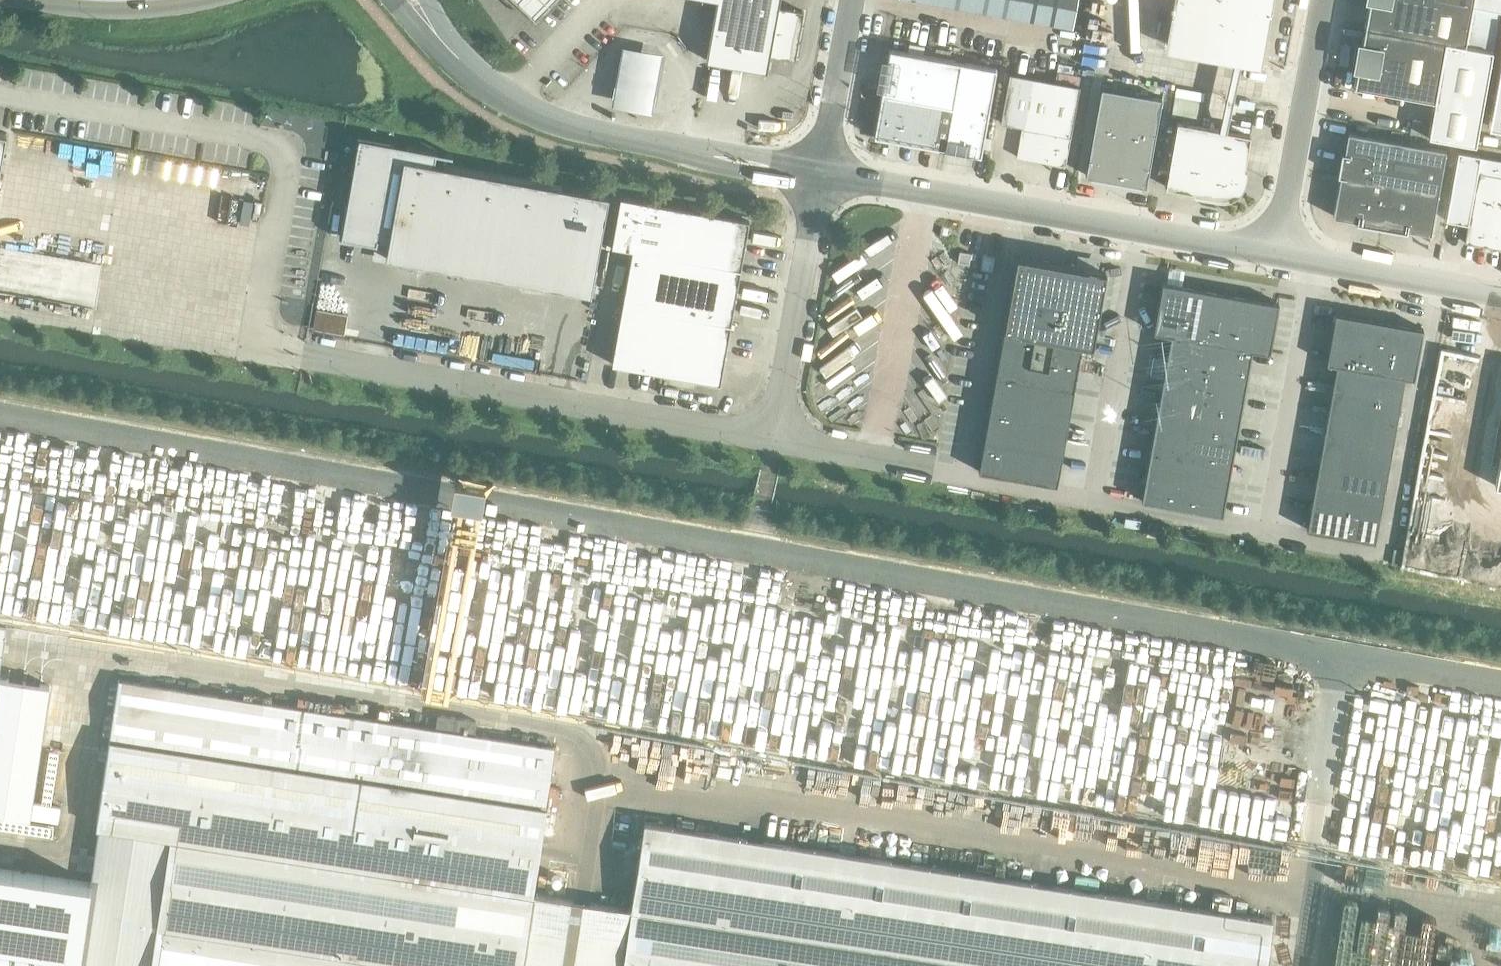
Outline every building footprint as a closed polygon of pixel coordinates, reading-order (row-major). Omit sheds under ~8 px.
[(536,16),(551,0),(518,0),(536,16)] [(780,0),(717,0),(707,59),(767,70),(770,54),(795,58),(804,10),(779,6),(780,0)] [(1073,25),(1078,0),(932,0),(1073,25)] [(1168,44),(1257,60),(1268,0),(1176,0),(1168,44)] [(1449,41),(1465,43),(1472,5),(1473,0),(1370,0),(1365,25),(1449,41)] [(1500,23),(1500,0),(1473,0),(1472,5),(1499,10),(1497,22),(1500,23)] [(1472,5),(1465,43),(1465,45),(1492,50),(1497,22),(1499,10),(1472,5)] [(1465,43),(1449,41),(1365,25),(1362,43),(1359,43),(1355,67),(1358,67),(1354,85),(1435,100),(1428,135),(1475,144),(1492,50),(1465,45),(1465,43)] [(883,87),(882,93),(953,105),(961,61),(890,49),(889,56),(891,56),(885,87),(883,87)] [(668,57),(627,50),(626,59),(622,79),(618,102),(617,111),(657,118),(659,109),(663,86),(666,66),(668,57)] [(1489,126),(1500,128),(1500,58),(1489,126)] [(961,61),(953,105),(946,147),(978,152),(977,154),(981,155),(997,68),(961,61)] [(1023,125),(1017,156),(1035,159),(1048,162),(1048,161),(1066,165),(1080,85),(1010,72),(1001,121),(1023,125)] [(1086,174),(1146,185),(1162,97),(1102,86),(1086,174)] [(932,144),(946,147),(953,105),(882,93),(875,135),(932,146),(932,144)] [(1246,170),(1246,168),(1244,168),(1250,134),(1178,121),(1166,186),(1194,190),(1193,192),(1195,193),(1195,192),(1219,197),(1224,197),(1228,196),(1233,194),(1237,192),(1240,188),(1242,184),(1246,170)] [(1348,132),(1345,152),(1342,152),(1337,175),(1340,176),(1333,216),(1357,220),(1356,223),(1407,231),(1407,229),(1431,233),(1446,149),(1348,132)] [(591,293),(608,195),(434,163),(436,152),(406,146),(405,152),(394,150),(395,144),(359,138),(352,178),(357,179),(354,198),(349,197),(341,237),(377,244),(378,239),(389,241),(386,256),(591,293)] [(1500,248),(1500,158),(1459,151),(1446,219),(1468,223),(1465,241),(1500,248)] [(612,245),(633,249),(741,268),(750,219),(621,196),(612,245)] [(633,249),(623,304),(666,312),(731,323),(741,268),(633,249)] [(981,268),(993,270),(995,256),(984,254),(981,268)] [(1018,255),(979,470),(1056,484),(1082,341),(1093,343),(1106,271),(1018,255)] [(1171,335),(1155,428),(1142,500),(1222,514),(1252,349),(1270,352),(1279,302),(1163,281),(1154,331),(1171,335)] [(612,363),(656,371),(666,312),(623,304),(612,363)] [(666,312),(656,371),(720,383),(731,323),(666,312)] [(1336,364),(1324,434),(1307,529),(1375,541),(1404,376),(1414,378),(1424,328),(1336,312),(1326,363),(1336,364)] [(1496,464),(1499,465),(1495,486),(1500,487),(1500,407),(1491,463),(1491,464),(1492,465),(1493,466),(1494,466),(1495,465),(1496,465),(1496,464)] [(30,817),(32,803),(50,686),(0,678),(0,812),(30,817)] [(1273,919),(1200,907),(1182,905),(1056,885),(1038,882),(911,863),(893,860),(766,840),(749,838),(694,829),(676,826),(645,822),(640,855),(637,876),(633,903),(535,888),(539,859),(542,840),(556,746),(554,746),(124,680),(92,883),(0,869),(0,965),(1265,965),(1273,919)]
